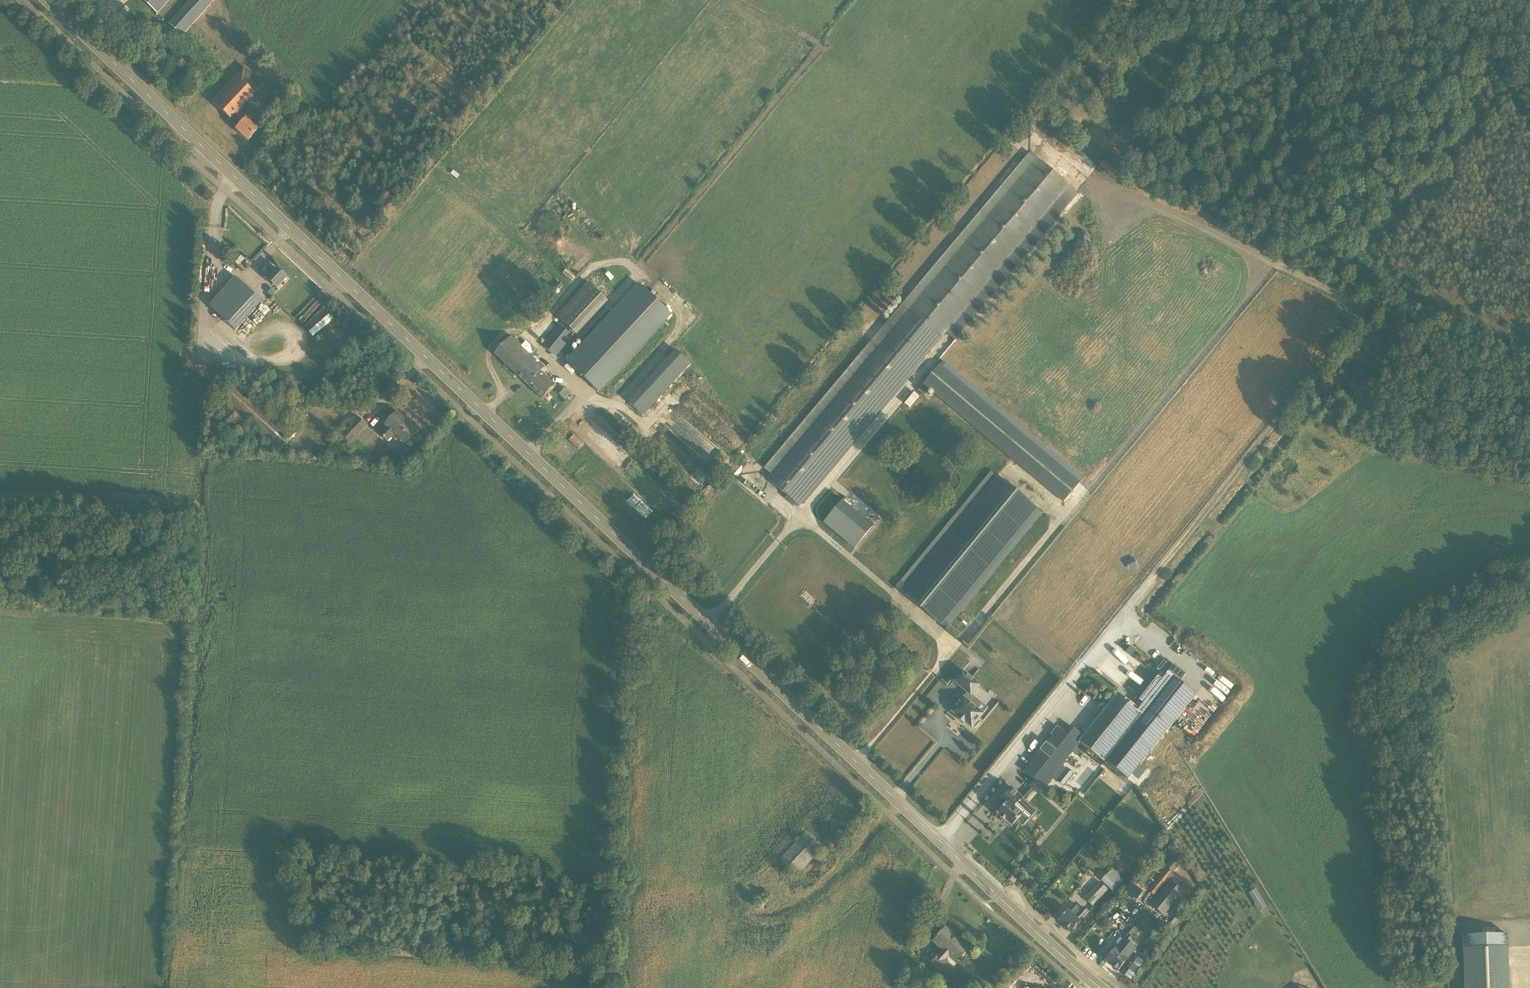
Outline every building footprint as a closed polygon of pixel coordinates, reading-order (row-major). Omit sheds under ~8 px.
[(158,13),(170,0),(143,0),(158,13)] [(175,16),(169,24),(182,36),(214,0),(190,0),(175,16)] [(245,67),(219,95),(212,102),(231,119),(233,116),(242,125),(237,130),(248,140),(259,130),(238,110),(263,84),(245,67)] [(439,88),(454,93),(456,88),(441,83),(439,88)] [(781,490),(800,506),(929,353),(941,337),(1069,186),(1037,159),(1031,166),(1024,160),(907,297),(914,303),(909,310),(895,326),(888,320),(764,468),(771,474),(768,478),(781,490)] [(228,255),(235,262),(241,255),(234,249),(228,255)] [(266,268),(261,274),(277,289),(287,278),(278,269),(273,274),(266,268)] [(236,277),(209,306),(235,330),(262,302),(236,277)] [(587,282),(556,315),(577,335),(608,301),(587,282)] [(671,314),(640,285),(567,363),(598,392),(671,314)] [(323,305),(305,325),(321,340),(339,320),(323,305)] [(560,324),(542,346),(556,357),(574,336),(560,324)] [(526,341),(521,346),(511,336),(495,354),(543,399),(555,386),(541,372),(544,368),(533,357),(536,353),(533,350),(535,349),(526,341)] [(193,365),(193,375),(213,375),(213,366),(193,365)] [(1378,367),(1376,373),(1382,376),(1385,370),(1378,367)] [(1366,373),(1360,386),(1370,390),(1376,378),(1366,373)] [(219,399),(266,443),(277,454),(296,434),(285,423),(238,378),(219,399)] [(635,394),(628,402),(644,416),(650,409),(635,394)] [(395,435),(405,444),(415,432),(407,424),(408,422),(397,412),(386,425),(388,427),(381,434),(389,442),(395,435)] [(359,417),(341,435),(349,443),(367,425),(359,417)] [(584,444),(580,440),(575,446),(578,450),(584,444)] [(908,584),(902,579),(896,587),(941,625),(1037,508),(998,475),(908,584)] [(843,500),(831,514),(824,522),(855,548),(873,526),(843,500)] [(972,728),(974,726),(976,727),(980,722),(978,721),(984,714),(972,705),(974,700),(972,695),(980,685),(963,671),(954,682),(968,693),(964,698),(963,697),(952,712),(972,728)] [(1143,704),(1137,712),(1116,695),(1083,737),(1079,742),(1080,743),(1102,761),(1103,760),(1128,780),(1196,695),(1168,672),(1162,680),(1158,677),(1139,700),(1143,704)] [(1044,787),(1080,743),(1079,742),(1083,737),(1074,729),(1067,737),(1062,733),(1063,732),(1057,726),(1050,735),(1054,738),(1048,745),(1046,743),(1024,771),(1044,787)] [(1067,768),(1060,776),(1068,782),(1074,774),(1067,768)] [(1016,821),(1022,827),(1030,819),(1015,805),(1022,798),(1012,789),(998,803),(1003,808),(998,813),(1001,817),(1001,818),(1000,818),(1004,822),(1005,821),(1004,821),(1005,820),(1011,826),(1016,821)] [(781,860),(798,875),(822,849),(805,834),(781,860)] [(1167,866),(1149,891),(1154,896),(1177,869),(1179,870),(1185,863),(1186,862),(1183,860),(1174,853),(1166,865),(1167,866)] [(1162,866),(1157,862),(1152,869),(1157,873),(1162,866)] [(1113,868),(1101,881),(1113,892),(1125,880),(1113,868)] [(1171,881),(1151,906),(1163,916),(1184,891),(1171,881)] [(1108,890),(1101,882),(1084,898),(1092,906),(1108,890)] [(1133,884),(1124,894),(1133,902),(1142,892),(1133,884)] [(1256,888),(1248,892),(1259,911),(1267,906),(1256,888)] [(1059,920),(1071,932),(1081,922),(1079,921),(1086,914),(1078,906),(1071,913),(1069,910),(1059,920)] [(1150,924),(1156,931),(1163,926),(1157,919),(1150,924)] [(1134,926),(1129,934),(1134,938),(1140,931),(1134,926)] [(945,928),(933,941),(943,951),(932,964),(945,976),(969,950),(945,928)] [(1161,934),(1157,941),(1162,945),(1167,937),(1161,934)] [(1463,936),(1463,948),(1508,947),(1507,934),(1463,936)] [(1118,971),(1127,960),(1127,959),(1136,948),(1124,938),(1115,950),(1105,961),(1118,971)] [(1465,987),(1509,987),(1508,947),(1463,948),(1465,987)] [(1138,957),(1125,976),(1131,981),(1144,962),(1138,957)]
